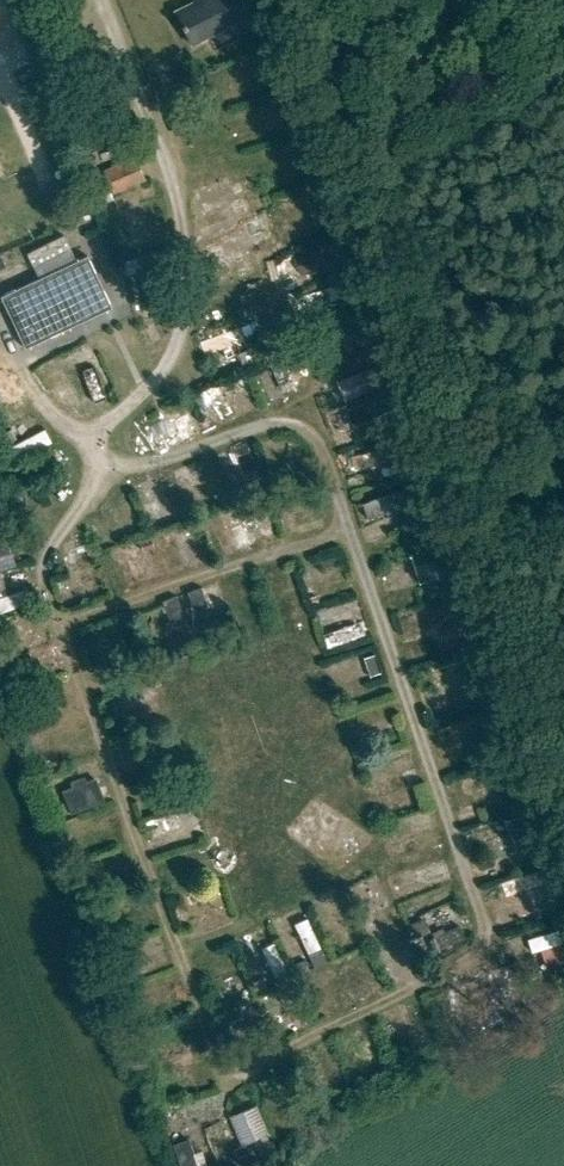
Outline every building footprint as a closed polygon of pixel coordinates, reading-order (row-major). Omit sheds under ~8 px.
[(176,12),(192,44),(261,10),(257,0),(200,0),(176,12)] [(238,28),(214,40),(219,51),(243,40),(238,28)] [(103,171),(115,196),(146,182),(135,157),(103,171)] [(202,213),(206,228),(252,215),(248,201),(202,213)] [(266,221),(249,223),(251,241),(268,239),(266,221)] [(291,259),(299,280),(328,269),(320,247),(291,259)] [(87,257),(1,298),(24,348),(111,307),(87,257)] [(227,262),(231,277),(253,271),(250,257),(227,262)] [(208,359),(255,341),(250,326),(202,344),(208,359)] [(288,357),(275,361),(286,393),(299,388),(288,357)] [(390,360),(339,380),(350,408),(349,408),(361,437),(395,424),(383,393),(400,386),(390,360)] [(259,374),(271,401),(286,394),(274,367),(259,374)] [(222,386),(208,391),(220,423),(234,418),(222,386)] [(173,447),(202,433),(191,410),(162,423),(173,447)] [(391,446),(395,462),(409,458),(405,443),(391,446)] [(390,448),(353,457),(356,471),(393,463),(390,448)] [(242,473),(233,474),(236,498),(265,494),(258,451),(239,454),(242,473)] [(437,485),(366,500),(371,523),(442,508),(437,485)] [(15,556),(12,537),(0,539),(0,559),(15,556)] [(419,578),(462,579),(462,549),(419,549),(419,578)] [(206,638),(237,626),(220,583),(189,595),(206,638)] [(3,612),(35,604),(32,592),(0,600),(3,612)] [(366,621),(327,635),(332,649),(371,635),(366,621)] [(101,777),(64,787),(72,814),(108,804),(101,777)] [(155,854),(205,842),(200,824),(151,836),(155,854)] [(554,867),(505,885),(510,899),(559,881),(554,867)] [(454,904),(437,911),(444,926),(461,918),(454,904)] [(313,954),(326,948),(311,918),(298,924),(313,954)] [(562,945),(563,944),(563,929),(531,939),(536,953),(542,951),(546,965),(563,959),(563,950),(562,945)] [(280,945),(267,949),(279,983),(292,979),(280,945)] [(257,1103),(230,1115),(242,1144),(234,1147),(241,1165),(276,1150),(272,1139),(269,1140),(267,1134),(269,1133),(257,1103)]
